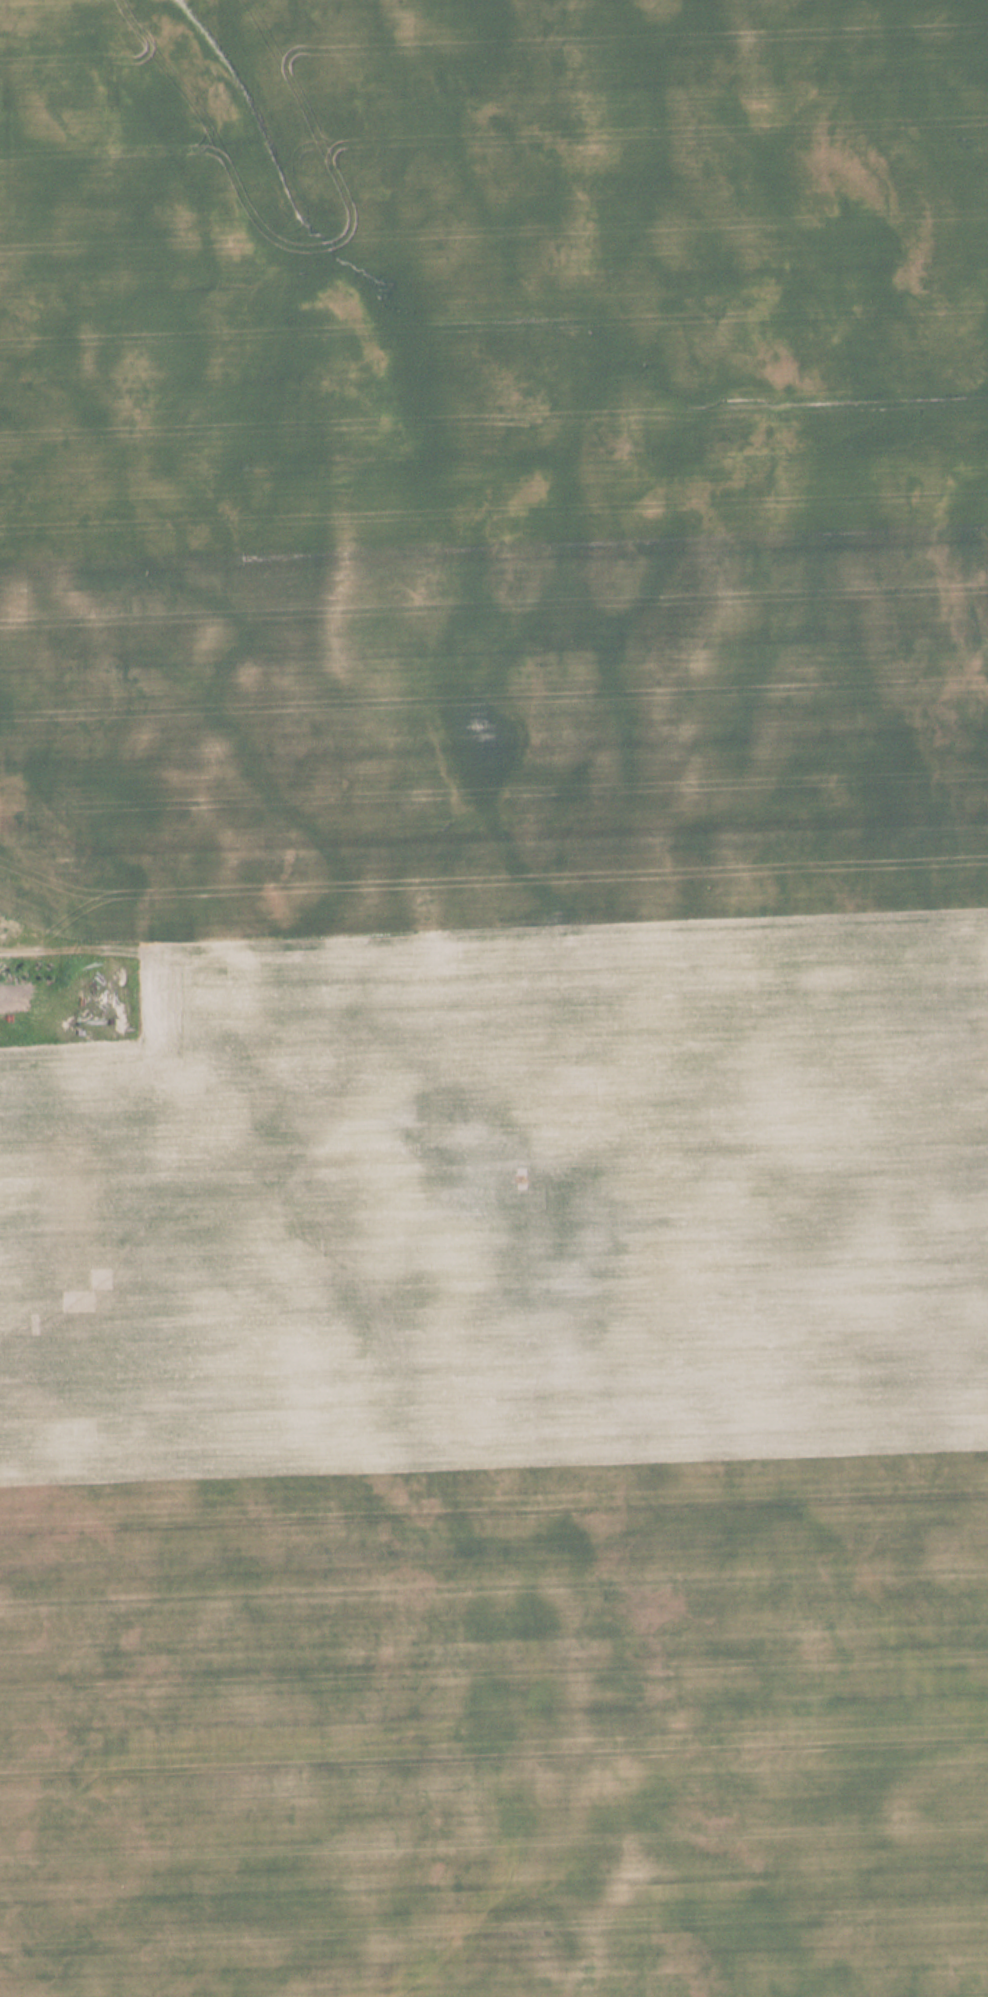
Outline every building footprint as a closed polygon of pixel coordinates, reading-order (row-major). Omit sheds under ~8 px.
[(6,941),(18,930),(7,918),(0,924),(0,934),(6,941)]
